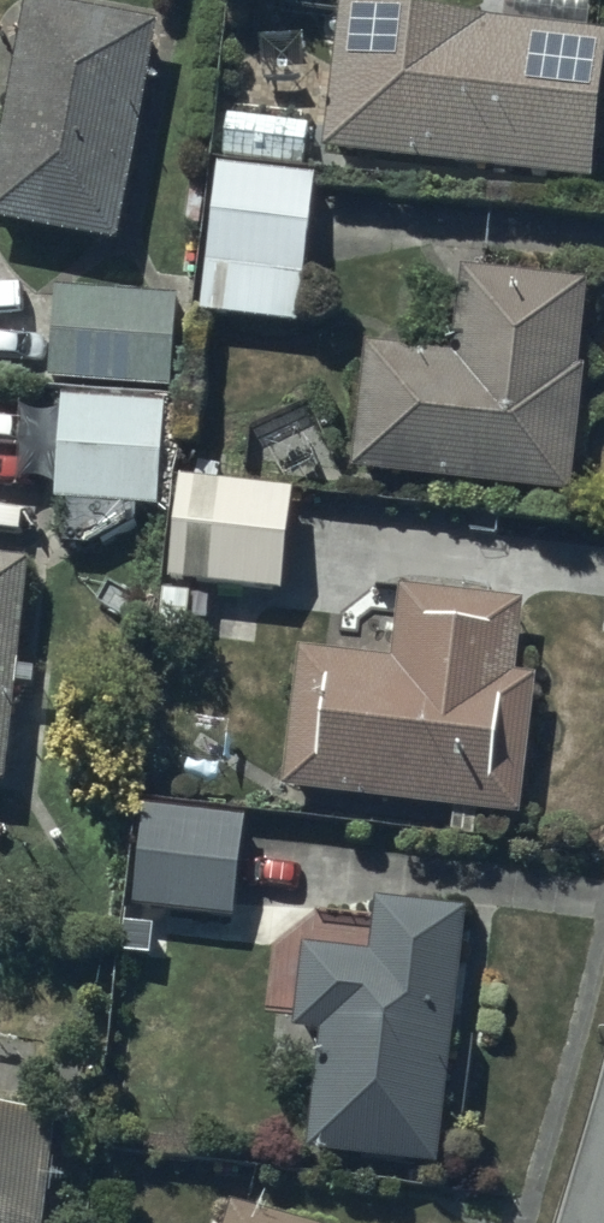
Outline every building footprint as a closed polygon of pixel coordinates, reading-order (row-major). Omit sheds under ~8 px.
[(363,0),(339,0),(323,154),(590,182),(603,51),(603,37),(480,24),(481,13),(363,0)] [(33,3),(0,177),(0,220),(120,243),(160,27),(33,3)] [(229,113),(222,157),(308,169),(314,125),(229,113)] [(314,180),(219,168),(201,313),(296,325),(314,180)] [(585,282),(459,272),(453,358),(408,355),(409,345),(364,341),(354,471),(574,488),(583,372),(578,372),(585,282)] [(180,298),(57,290),(51,384),(173,393),(180,298)] [(165,406),(60,400),(55,501),(160,507),(165,406)] [(294,491),(181,481),(172,580),(285,590),(294,491)] [(0,561),(0,787),(10,788),(19,691),(35,693),(37,674),(19,672),(30,564),(0,561)] [(523,603),(401,592),(395,660),(298,652),(285,793),(455,808),(452,837),(477,839),(480,812),(525,817),(538,680),(516,678),(523,603)] [(246,820),(146,810),(136,908),(236,918),(246,820)] [(465,914),(378,906),(373,958),(304,952),(297,1034),(319,1036),(308,1156),(442,1168),(465,914)] [(0,1114),(0,1222),(49,1222),(59,1119),(0,1114)] [(230,1208),(226,1222),(287,1222),(230,1208)]
